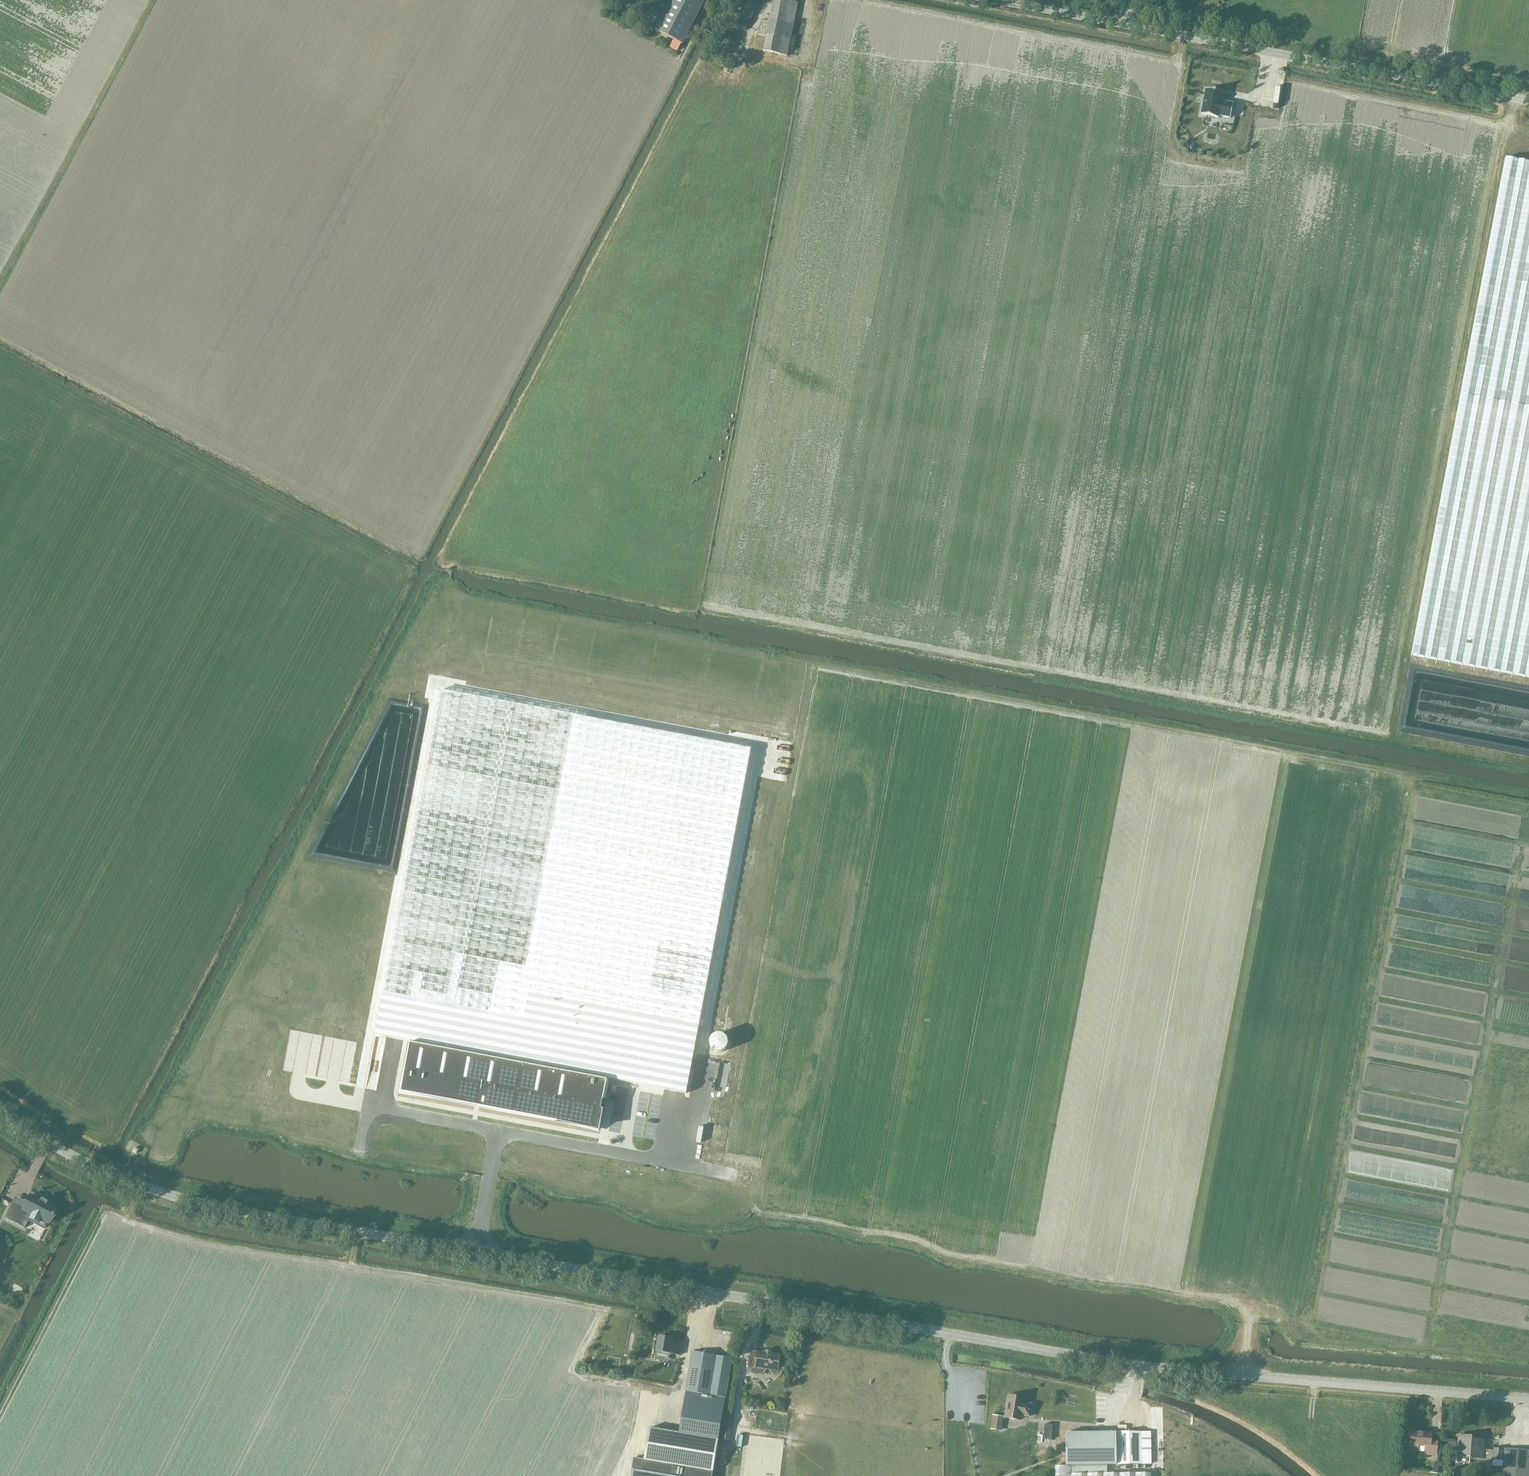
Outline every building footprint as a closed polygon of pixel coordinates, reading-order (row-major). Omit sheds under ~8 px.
[(705,1),(703,0),(670,0),(654,30),(683,44),(705,1)] [(760,0),(742,0),(729,24),(744,31),(760,0)] [(789,0),(773,0),(762,51),(787,56),(798,2),(789,0)] [(1195,87),(1191,113),(1208,116),(1208,114),(1220,116),(1223,102),(1211,100),(1213,91),(1195,87)] [(1411,655),(1528,678),(1528,163),(1505,158),(1411,655)] [(440,690),(375,1035),(410,1042),(401,1093),(597,1130),(607,1079),(686,1093),(750,749),(440,690)] [(38,1222),(40,1219),(48,1223),(51,1217),(52,1218),(53,1215),(52,1215),(55,1209),(45,1204),(46,1202),(40,1199),(39,1201),(29,1196),(26,1202),(22,1209),(11,1203),(3,1218),(24,1228),(27,1221),(29,1217),(38,1222)] [(679,1355),(682,1342),(671,1340),(672,1337),(659,1335),(656,1351),(679,1355)] [(775,1377),(785,1370),(779,1362),(781,1354),(758,1351),(758,1352),(750,1351),(747,1371),(761,1374),(769,1368),(775,1377)] [(725,1398),(732,1358),(692,1352),(685,1391),(725,1398)] [(725,1400),(686,1392),(678,1434),(649,1428),(643,1459),(633,1458),(630,1475),(712,1475),(712,1472),(725,1400)] [(1030,1416),(1032,1404),(1026,1403),(1026,1404),(1023,1403),(1024,1398),(1009,1395),(1005,1417),(1020,1419),(1021,1414),(1030,1416)] [(728,1445),(733,1415),(725,1414),(720,1444),(728,1445)] [(1001,1417),(993,1415),(991,1429),(999,1430),(1001,1417)] [(1052,1425),(1044,1424),(1043,1439),(1051,1439),(1052,1425)] [(1151,1464),(1151,1432),(1066,1432),(1066,1465),(1151,1464)] [(1437,1440),(1431,1440),(1431,1433),(1410,1432),(1408,1451),(1418,1451),(1418,1446),(1425,1447),(1424,1455),(1436,1456),(1437,1445),(1437,1440)] [(1484,1440),(1472,1439),(1472,1436),(1457,1434),(1455,1456),(1468,1457),(1468,1459),(1482,1461),(1483,1459),(1492,1460),(1492,1466),(1502,1466),(1501,1475),(1528,1475),(1528,1450),(1493,1448),(1492,1450),(1483,1449),(1484,1440)] [(1438,1463),(1434,1463),(1429,1463),(1428,1472),(1437,1473),(1438,1463)] [(1071,1474),(1071,1466),(1054,1466),(1054,1475),(1151,1475),(1151,1473),(1071,1474)]
